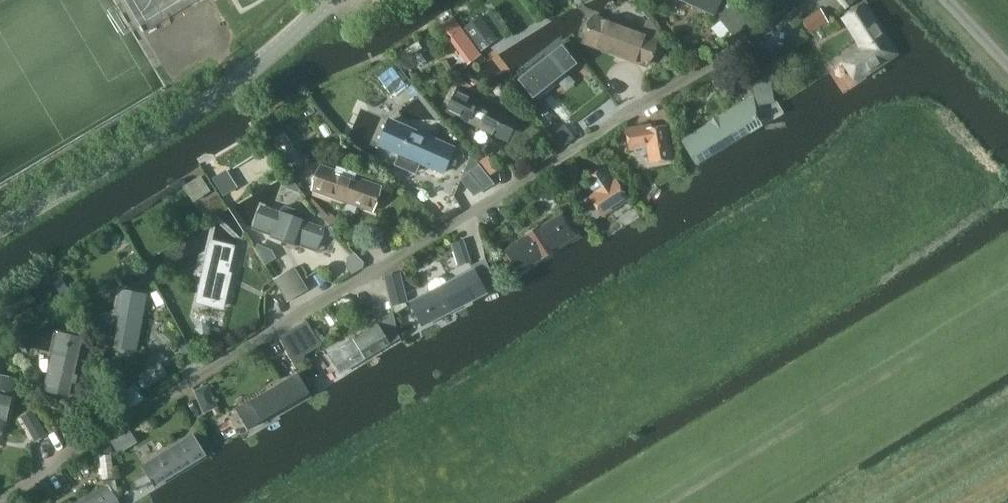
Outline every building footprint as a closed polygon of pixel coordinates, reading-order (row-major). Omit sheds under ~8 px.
[(716,14),(721,0),(678,0),(716,14)] [(842,10),(853,1),(852,0),(833,0),(842,10)] [(813,30),(831,17),(822,4),(804,17),(813,30)] [(827,66),(844,95),(901,57),(861,6),(841,21),(860,46),(827,66)] [(580,43),(650,68),(658,43),(591,16),(580,43)] [(480,18),(464,30),(481,51),(497,39),(480,18)] [(403,49),(407,56),(421,48),(417,41),(403,49)] [(518,80),(535,99),(576,65),(560,49),(518,80)] [(749,70),(756,107),(772,104),(765,66),(749,70)] [(380,78),(392,94),(405,85),(393,69),(380,78)] [(456,89),(446,114),(507,141),(518,115),(456,89)] [(683,140),(699,168),(766,126),(749,101),(683,140)] [(391,122),(383,143),(442,169),(450,148),(391,122)] [(669,124),(625,127),(627,150),(646,149),(647,162),(672,160),(669,124)] [(290,140),(276,149),(291,173),(305,164),(290,140)] [(490,152),(482,158),(491,171),(499,166),(490,152)] [(477,192),(495,181),(479,155),(461,166),(477,192)] [(371,206),(379,182),(322,161),(314,185),(371,206)] [(587,196),(588,196),(601,216),(629,197),(615,177),(613,179),(604,165),(584,179),(593,192),(587,196)] [(226,172),(213,181),(219,191),(223,196),(236,188),(226,172)] [(189,188),(200,204),(214,195),(204,179),(189,188)] [(595,226),(605,243),(640,218),(632,202),(595,226)] [(324,228),(260,205),(253,230),(318,251),(324,228)] [(500,254),(518,284),(584,241),(563,213),(500,254)] [(210,241),(196,301),(223,307),(237,247),(213,241),(210,241)] [(348,254),(354,267),(365,263),(358,250),(348,254)] [(473,267),(487,292),(498,285),(487,260),(473,267)] [(275,279),(289,301),(308,289),(294,267),(275,279)] [(385,275),(391,306),(406,303),(401,273),(385,275)] [(410,305),(421,332),(485,298),(471,273),(448,285),(430,294),(410,305)] [(430,294),(448,285),(447,283),(446,281),(442,279),(437,278),(431,282),(428,286),(428,291),(430,294)] [(121,292),(115,350),(138,353),(145,296),(121,292)] [(325,351),(339,379),(392,349),(377,318),(325,351)] [(323,344),(307,320),(290,331),(306,355),(323,344)] [(85,337),(55,331),(45,395),(76,400),(85,337)] [(145,390),(166,377),(160,367),(139,380),(145,390)] [(231,404),(249,440),(313,401),(294,368),(231,404)] [(0,377),(0,442),(6,443),(15,379),(0,377)] [(35,408),(25,412),(35,437),(45,433),(35,408)] [(127,427),(108,439),(117,453),(136,441),(127,427)] [(140,465),(155,492),(208,462),(193,435),(140,465)] [(109,489),(86,502),(117,502),(109,489)]
